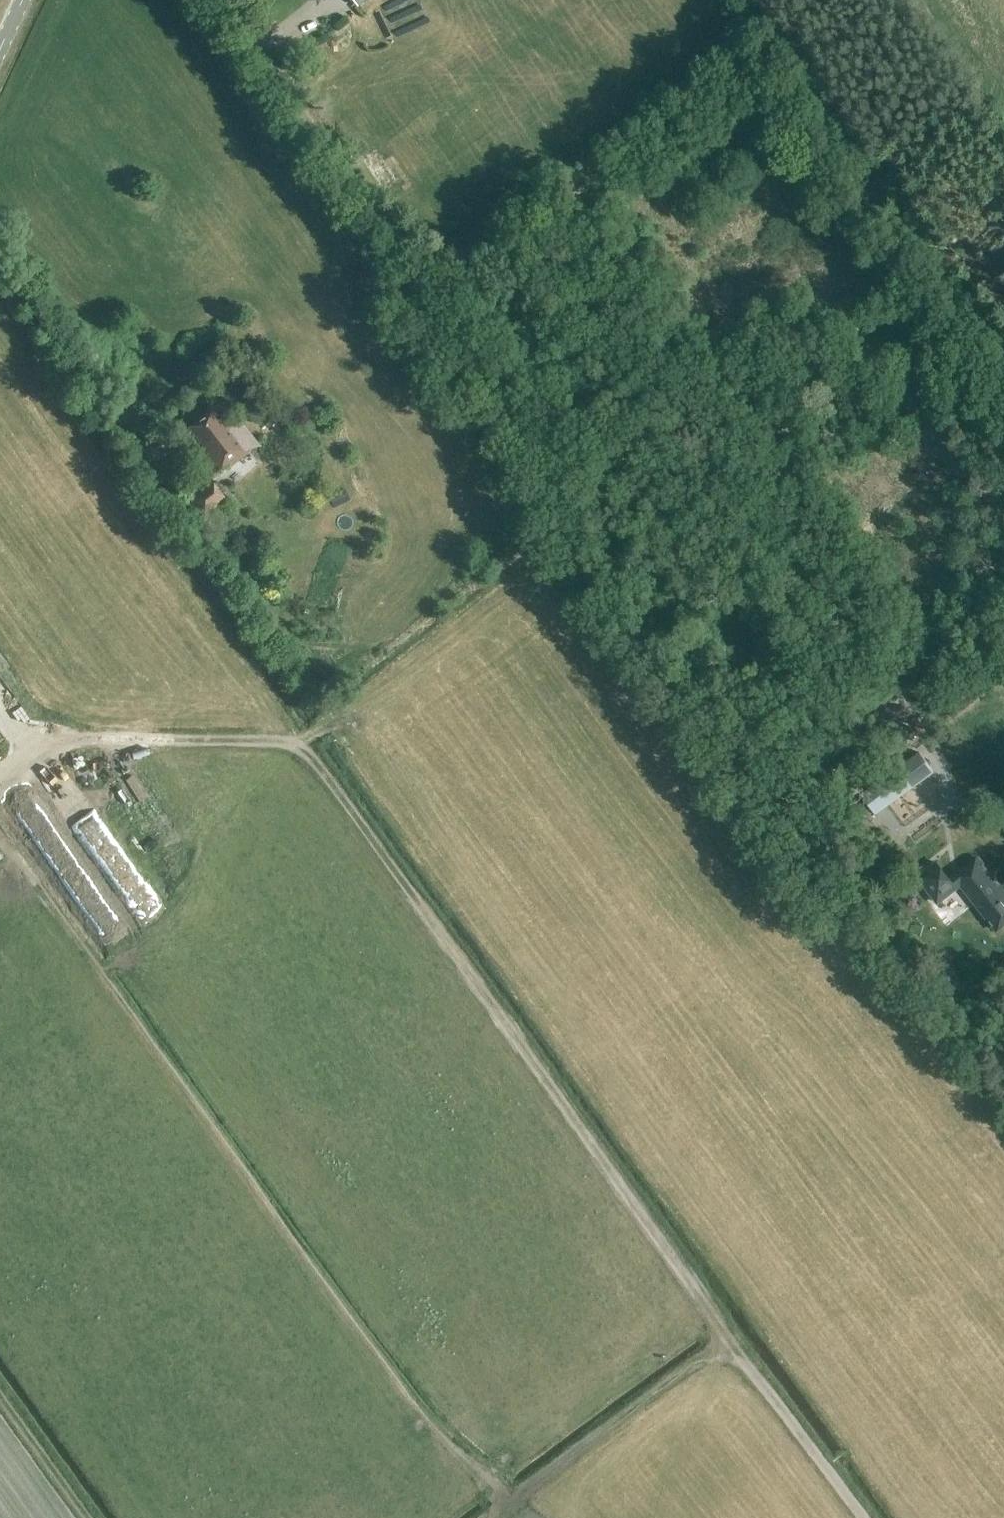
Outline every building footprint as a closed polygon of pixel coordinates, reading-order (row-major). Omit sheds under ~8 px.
[(229,467),(249,451),(229,425),(225,428),(211,409),(188,427),(207,452),(204,454),(217,472),(227,464),(229,467)] [(182,497),(203,524),(230,503),(210,476),(182,497)] [(893,798),(932,770),(920,753),(881,782),(893,798)] [(104,798),(90,808),(135,872),(149,862),(104,798)] [(72,855),(88,841),(78,829),(62,842),(72,855)] [(96,892),(113,883),(97,854),(80,863),(96,892)] [(996,857),(986,867),(1003,886),(1003,865),(996,857)] [(1003,925),(1003,891),(978,858),(950,880),(936,863),(918,877),(938,903),(961,885),(996,930),(1003,925)] [(122,861),(114,868),(133,893),(141,887),(122,861)] [(144,882),(156,899),(169,889),(157,873),(144,882)]
